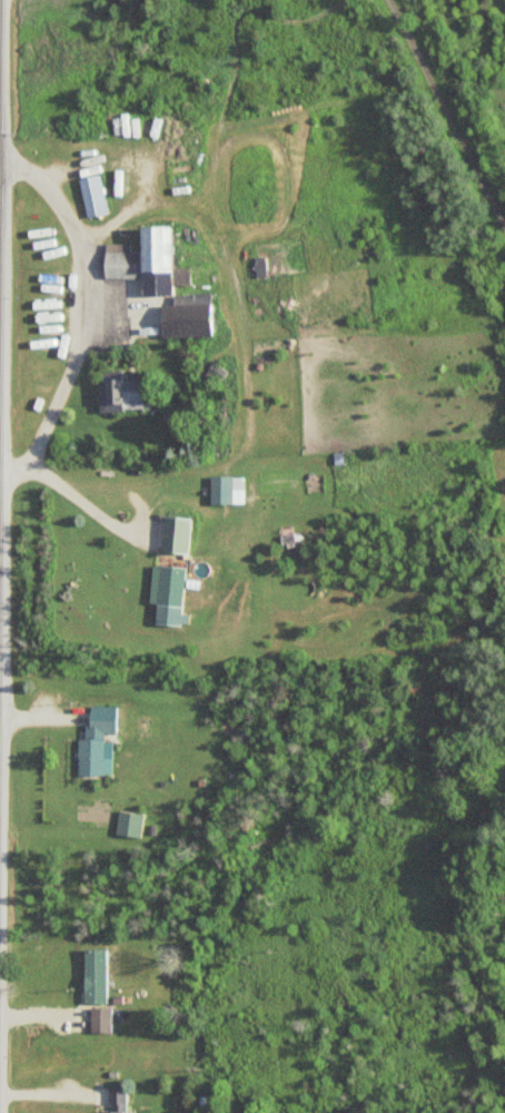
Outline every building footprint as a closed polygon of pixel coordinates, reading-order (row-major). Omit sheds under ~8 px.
[(84,217),(104,213),(97,173),(76,177),(84,217)] [(208,336),(208,293),(170,293),(170,285),(187,285),(187,267),(167,267),(168,224),(137,224),(137,251),(126,251),(126,244),(102,244),(102,278),(138,278),(138,295),(156,295),(156,309),(138,309),(138,336),(208,336)] [(96,370),(96,410),(139,409),(139,370),(96,370)] [(241,504),(241,475),(207,475),(207,504),(241,504)] [(186,552),(187,516),(160,516),(159,551),(186,552)] [(151,622),(185,624),(186,613),(180,613),(182,567),(155,565),(151,622)] [(113,732),(113,705),(86,704),(85,738),(75,738),(75,774),(109,775),(109,756),(101,756),(101,732),(113,732)] [(82,949),(82,1004),(105,1004),(105,949),(82,949)] [(89,1033),(109,1033),(109,1008),(89,1008),(89,1033)] [(124,1087),(107,1087),(107,1110),(98,1110),(98,1112),(123,1112),(124,1087)]
